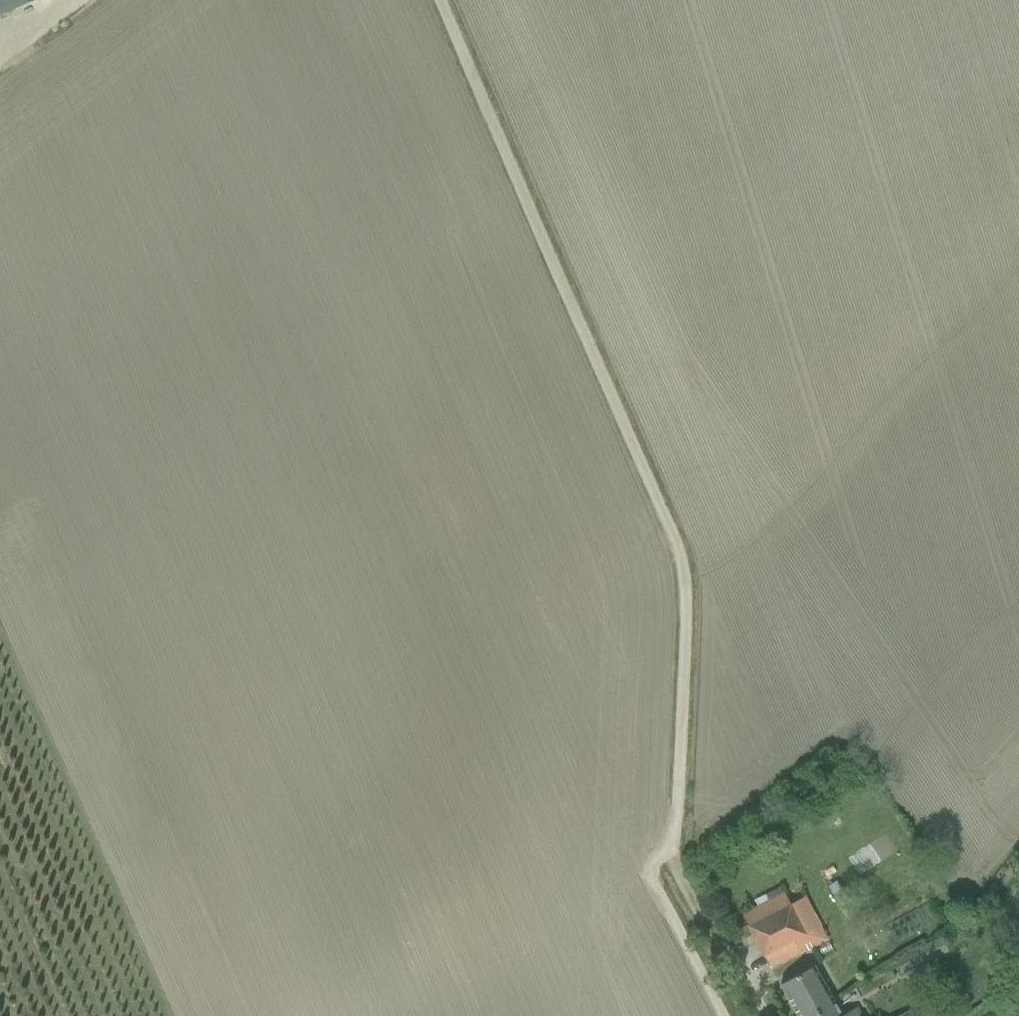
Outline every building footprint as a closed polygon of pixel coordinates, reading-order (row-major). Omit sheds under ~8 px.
[(32,0),(0,0),(0,14),(32,0)] [(828,940),(807,896),(792,904),(785,892),(745,912),(771,967),(828,940)] [(850,904),(843,909),(848,917),(855,912),(850,904)] [(899,953),(905,979),(943,969),(936,943),(899,953)] [(797,975),(780,984),(798,1015),(809,1015),(833,1003),(813,966),(797,975)] [(809,1015),(863,1015),(858,1006),(841,1015),(833,1003),(809,1015)]
